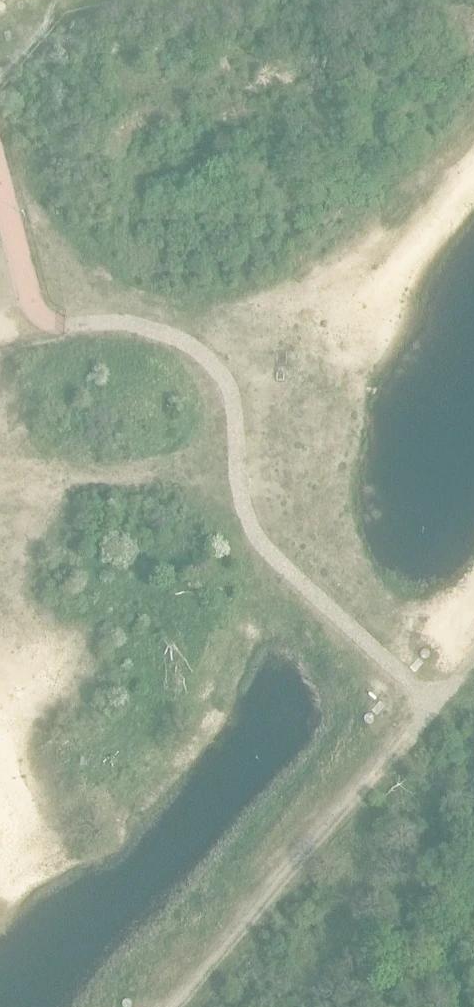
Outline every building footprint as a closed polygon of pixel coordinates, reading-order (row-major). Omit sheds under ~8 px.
[(304,496),(300,485),(293,487),(297,498),(304,496)]
